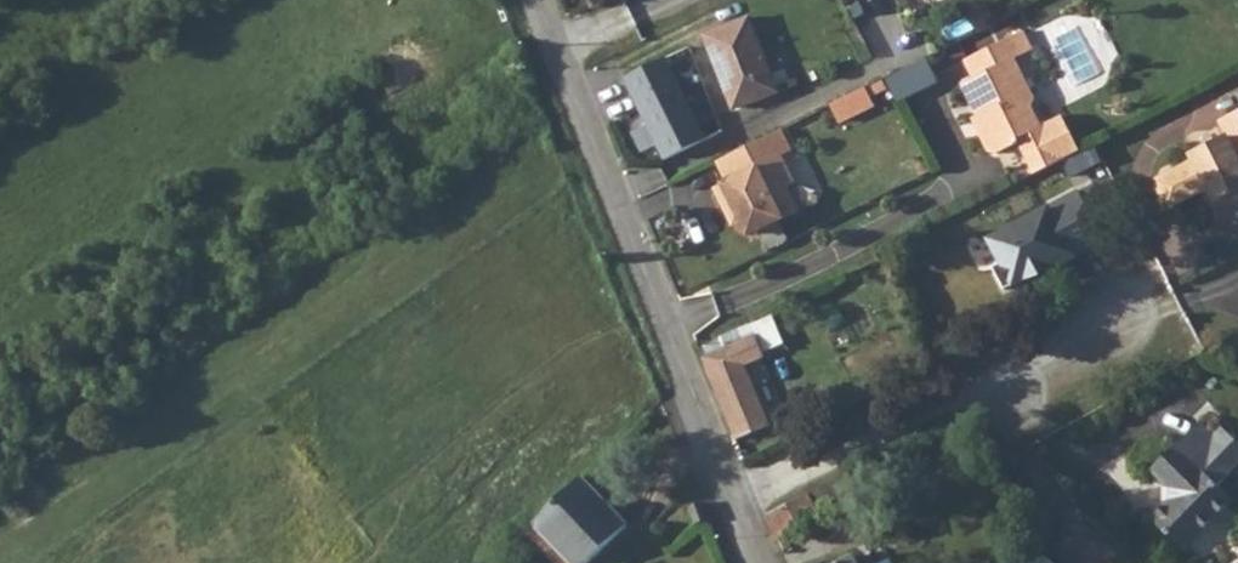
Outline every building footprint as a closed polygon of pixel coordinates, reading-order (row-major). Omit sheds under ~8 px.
[(705,32),(725,87),(732,86),(739,104),(775,91),(747,17),(705,32)] [(962,81),(978,112),(983,121),(980,129),(983,136),(1034,111),(1031,105),(1034,95),(1013,56),(1019,52),(1010,35),(965,57),(974,74),(962,81)] [(670,55),(623,77),(661,161),(709,139),(670,55)] [(732,86),(725,87),(732,106),(739,104),(732,86)] [(870,88),(835,105),(844,123),(879,106),(870,88)] [(1034,111),(983,136),(988,145),(999,151),(1021,139),(1037,172),(1083,150),(1064,112),(1041,124),(1034,111)] [(978,112),(973,115),(980,129),(983,121),(978,112)] [(1223,122),(1230,136),(1192,155),(1195,160),(1156,180),(1169,206),(1208,187),(1223,218),(1235,220),(1237,218),(1237,114),(1223,122)] [(781,125),(716,157),(726,177),(715,183),(728,208),(733,206),(738,217),(741,215),(745,225),(754,227),(799,205),(787,182),(795,178),(782,151),(792,146),(781,125)] [(1075,193),(989,239),(1001,261),(991,266),(1003,289),(1050,265),(1048,261),(1056,258),(1059,264),(1072,257),(1069,250),(1098,235),(1075,193)] [(1098,235),(1069,250),(1072,257),(1101,241),(1098,235)] [(719,335),(723,347),(748,338),(743,326),(719,335)] [(723,347),(703,355),(736,438),(770,425),(763,407),(745,364),(764,356),(754,335),(748,338),(723,347)] [(936,345),(925,350),(932,362),(943,356),(936,345)] [(1151,470),(1168,487),(1169,504),(1152,520),(1182,551),(1232,502),(1218,487),(1237,467),(1237,444),(1222,428),(1213,438),(1201,425),(1179,448),(1176,445),(1151,470)] [(854,468),(767,513),(777,539),(821,518),(818,510),(863,484),(854,468)] [(525,531),(556,562),(586,562),(626,524),(580,477),(525,531)] [(707,519),(700,503),(690,507),(697,523),(707,519)] [(838,562),(860,562),(855,554),(838,562)]
